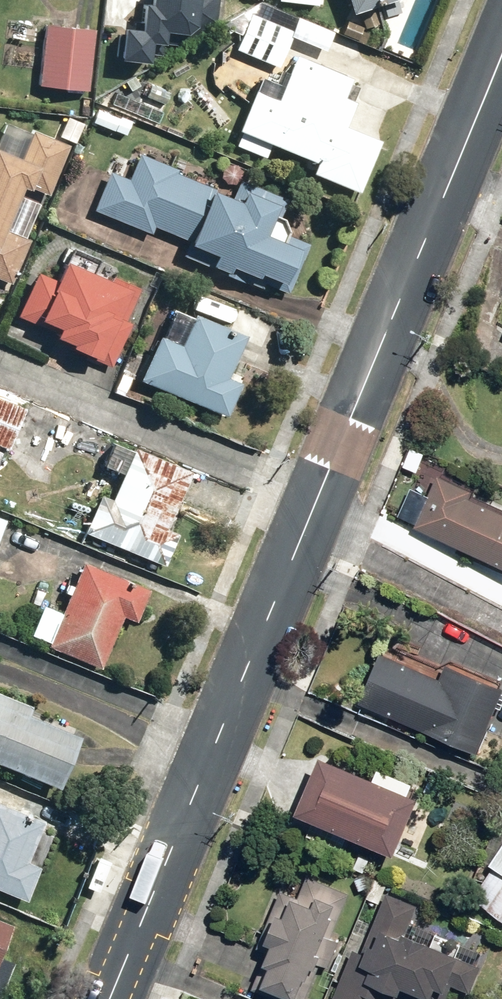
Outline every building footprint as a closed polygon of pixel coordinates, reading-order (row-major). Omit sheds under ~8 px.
[(144,28),(213,30),(214,0),(145,0),(144,28)] [(342,17),(390,0),(336,0),(342,17)] [(247,15),(241,29),(236,40),(232,51),(274,68),(289,32),(247,15)] [(90,31),(39,26),(33,91),(85,96),(90,31)] [(228,37),(236,40),(241,29),(233,26),(228,37)] [(356,87),(292,60),(273,104),(248,93),(231,134),(312,168),(309,174),(352,192),(373,144),(338,129),(356,87)] [(129,123),(95,111),(90,124),(124,136),(129,123)] [(13,191),(19,194),(22,189),(46,199),(66,149),(3,122),(0,130),(0,223),(13,191)] [(281,214),(137,154),(126,180),(106,172),(89,212),(284,294),(305,244),(285,235),(281,214)] [(8,287),(26,242),(4,233),(0,231),(0,283),(8,287)] [(106,285),(55,263),(46,284),(33,278),(12,327),(105,367),(138,290),(109,278),(106,285)] [(238,336),(186,318),(174,351),(149,342),(134,386),(222,417),(233,386),(222,382),(238,336)] [(0,402),(0,450),(6,452),(23,412),(0,402)] [(181,473),(126,450),(102,511),(91,506),(77,538),(156,570),(170,536),(157,531),(181,473)] [(410,528),(501,574),(501,519),(461,499),(464,493),(435,479),(410,528)] [(144,589),(75,561),(40,649),(97,672),(118,619),(130,624),(144,589)] [(375,658),(356,704),(426,734),(425,737),(470,757),(497,696),(440,671),(434,684),(375,658)] [(0,696),(0,773),(49,794),(77,729),(0,696)] [(409,803),(313,763),(289,820),(385,860),(409,803)] [(22,903),(34,871),(21,866),(37,823),(0,809),(0,895),(22,903)] [(485,865),(492,871),(471,900),(501,922),(501,841),(485,865)] [(316,882),(309,903),(279,893),(260,949),(265,951),(250,993),(267,998),(289,998),(294,985),(300,987),(305,972),(311,974),(313,966),(327,971),(337,943),(328,940),(345,892),(316,882)] [(454,959),(460,946),(435,935),(428,951),(401,939),(413,909),(383,896),(357,956),(349,952),(329,998),(358,998),(359,998),(362,998),(366,998),(367,997),(359,994),(361,988),(388,998),(392,998),(395,992),(412,998),(426,998),(429,993),(438,997),(443,986),(465,996),(477,969),(454,959)]
